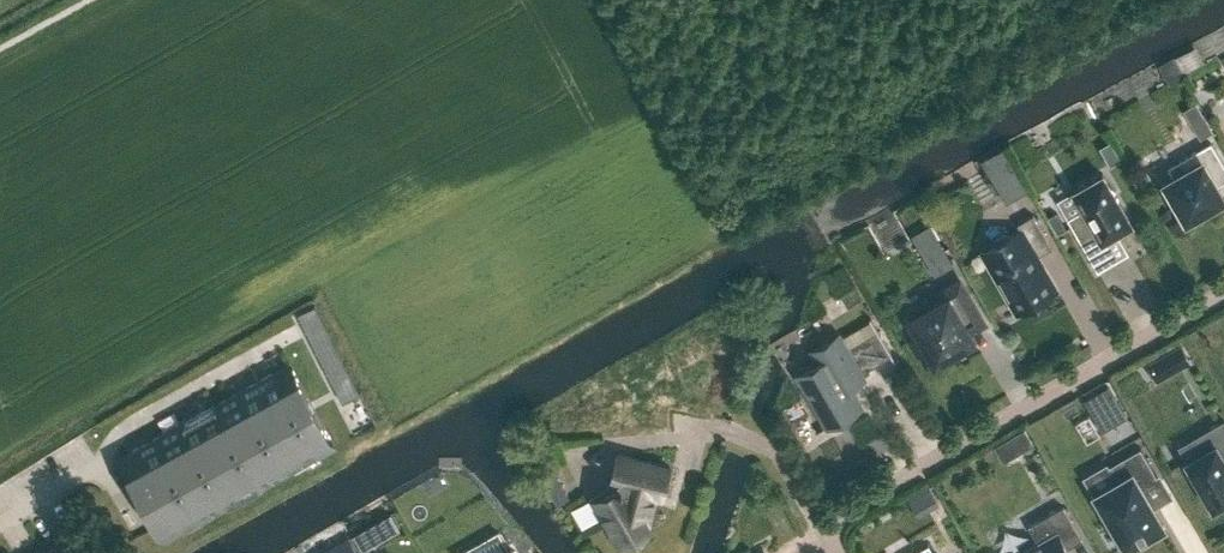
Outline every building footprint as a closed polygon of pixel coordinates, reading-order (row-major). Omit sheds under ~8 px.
[(1188,106),(1202,136),(1217,129),(1202,99),(1188,106)] [(1186,219),(1223,197),(1212,176),(1223,169),(1223,164),(1211,142),(1169,166),(1174,176),(1165,181),(1186,219)] [(1116,189),(1109,184),(1103,173),(1074,190),(1084,208),(1068,217),(1098,269),(1115,260),(1102,238),(1131,222),(1114,192),(1116,189)] [(1052,247),(1033,214),(1017,223),(1020,229),(1009,235),(1004,234),(996,238),(995,243),(992,245),(1001,259),(994,263),(992,269),(1017,312),(1030,305),(1035,306),(1042,302),(1044,296),(1057,289),(1038,255),(1052,247)] [(932,257),(940,270),(954,262),(947,248),(932,257)] [(969,331),(984,322),(960,280),(941,291),(945,297),(909,317),(919,335),(913,338),(927,362),(933,359),(934,361),(974,339),(969,331)] [(343,402),(360,394),(318,311),(301,320),(343,402)] [(895,360),(870,317),(869,318),(877,331),(847,348),(839,333),(812,349),(819,361),(797,374),(826,425),(815,431),(816,432),(861,406),(850,386),(851,381),(850,379),(860,373),(863,379),(864,378),(861,373),(891,356),(894,361),(895,360)] [(166,537),(334,444),(290,363),(122,457),(166,537)] [(1125,415),(1108,386),(1085,399),(1090,408),(1092,407),(1104,428),(1125,415)] [(1223,419),(1206,429),(1208,433),(1196,440),(1202,450),(1186,459),(1213,505),(1223,499),(1223,502),(1223,419)] [(1022,450),(1033,443),(1024,428),(1013,435),(1022,450)] [(1115,481),(1094,493),(1114,526),(1110,529),(1118,544),(1122,541),(1126,547),(1163,526),(1141,486),(1158,477),(1140,447),(1107,466),(1115,481)] [(608,486),(590,497),(601,516),(603,515),(620,544),(650,528),(647,523),(655,494),(662,496),(670,466),(617,452),(612,473),(620,475),(618,484),(610,488),(608,486)] [(907,496),(918,515),(939,503),(928,484),(907,496)] [(1067,547),(1082,538),(1063,505),(1029,525),(1036,538),(1035,543),(1018,552),(1071,552),(1067,547)] [(368,546),(407,527),(398,510),(360,529),(368,546)] [(339,552),(352,552),(358,550),(350,536),(334,545),(339,552)]
